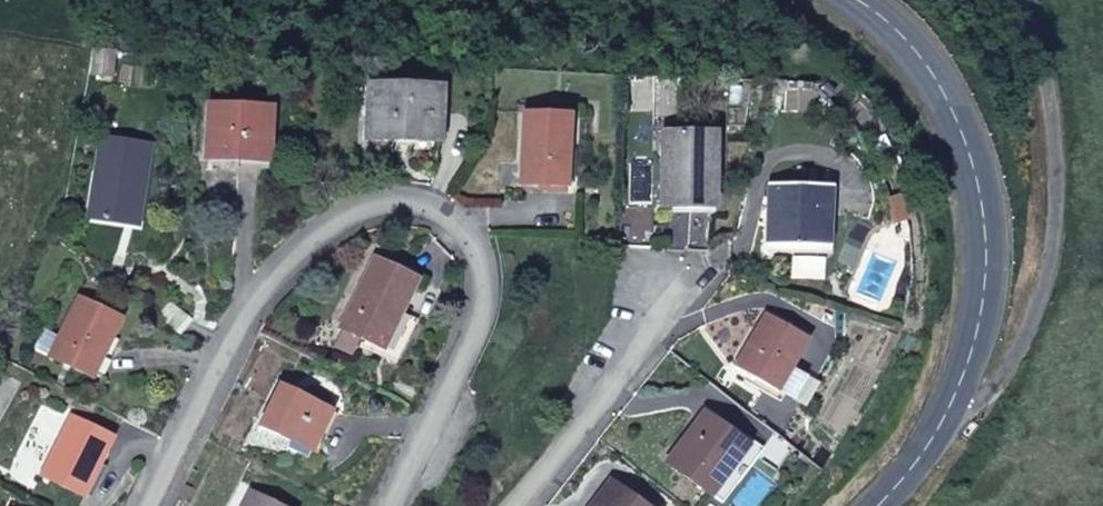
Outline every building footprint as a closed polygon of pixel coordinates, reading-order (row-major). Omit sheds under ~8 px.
[(371,87),(368,138),(439,142),(441,89),(371,87)] [(209,107),(206,160),(267,164),(271,111),(209,107)] [(520,186),(565,188),(568,117),(524,115),(520,186)] [(662,134),(660,207),(712,208),(713,135),(662,134)] [(89,218),(124,224),(129,195),(125,194),(127,185),(144,188),(150,147),(101,140),(89,218)] [(769,184),(766,252),(790,253),(790,247),(824,249),(827,187),(769,184)] [(129,195),(124,224),(138,226),(144,188),(127,185),(125,194),(129,195)] [(893,198),(878,202),(885,223),(899,219),(893,198)] [(373,260),(339,329),(384,350),(416,281),(373,260)] [(158,295),(146,309),(176,332),(188,317),(158,295)] [(123,318),(78,297),(48,358),(92,380),(123,318)] [(419,320),(402,312),(384,350),(401,358),(419,320)] [(806,339),(766,316),(735,367),(776,391),(806,339)] [(308,459),(332,412),(280,387),(260,427),(290,441),(287,449),(308,459)] [(756,455),(703,415),(667,463),(720,503),(756,455)] [(113,438),(71,418),(41,477),(82,498),(113,438)] [(612,483),(593,505),(642,505),(612,483)] [(243,505),(276,505),(251,492),(243,505)]
